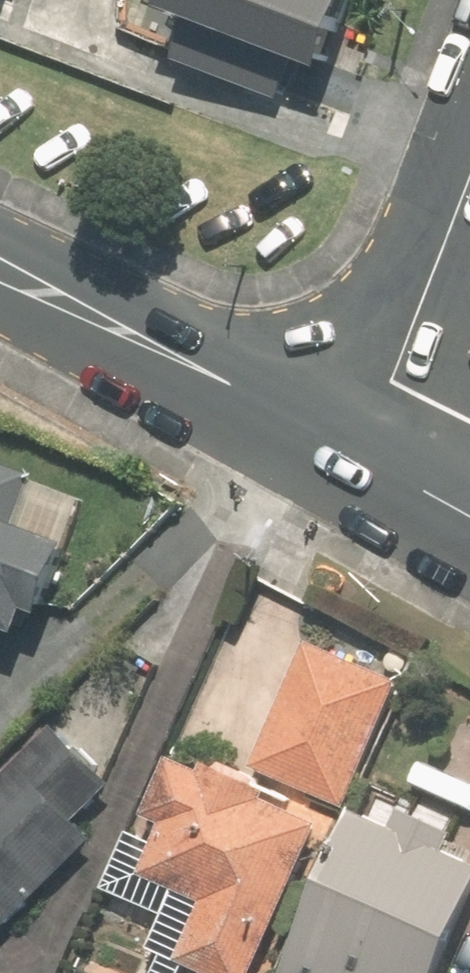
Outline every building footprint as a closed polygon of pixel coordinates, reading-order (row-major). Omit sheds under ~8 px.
[(177,19),(335,76),(362,0),(184,0),(177,19)] [(16,632),(18,625),(31,630),(36,615),(46,618),(71,554),(48,546),(51,540),(17,527),(34,480),(0,468),(0,627),(16,632)] [(283,654),(228,629),(190,714),(281,754),(313,684),(277,667),(283,654)] [(47,728),(0,775),(0,925),(85,841),(67,823),(105,785),(47,728)] [(168,758),(142,815),(163,824),(141,876),(205,904),(179,962),(203,972),(250,972),(317,823),(168,758)] [(401,811),(393,832),(355,815),(285,972),(436,972),(469,897),(469,867),(445,855),(453,834),(401,811)]
